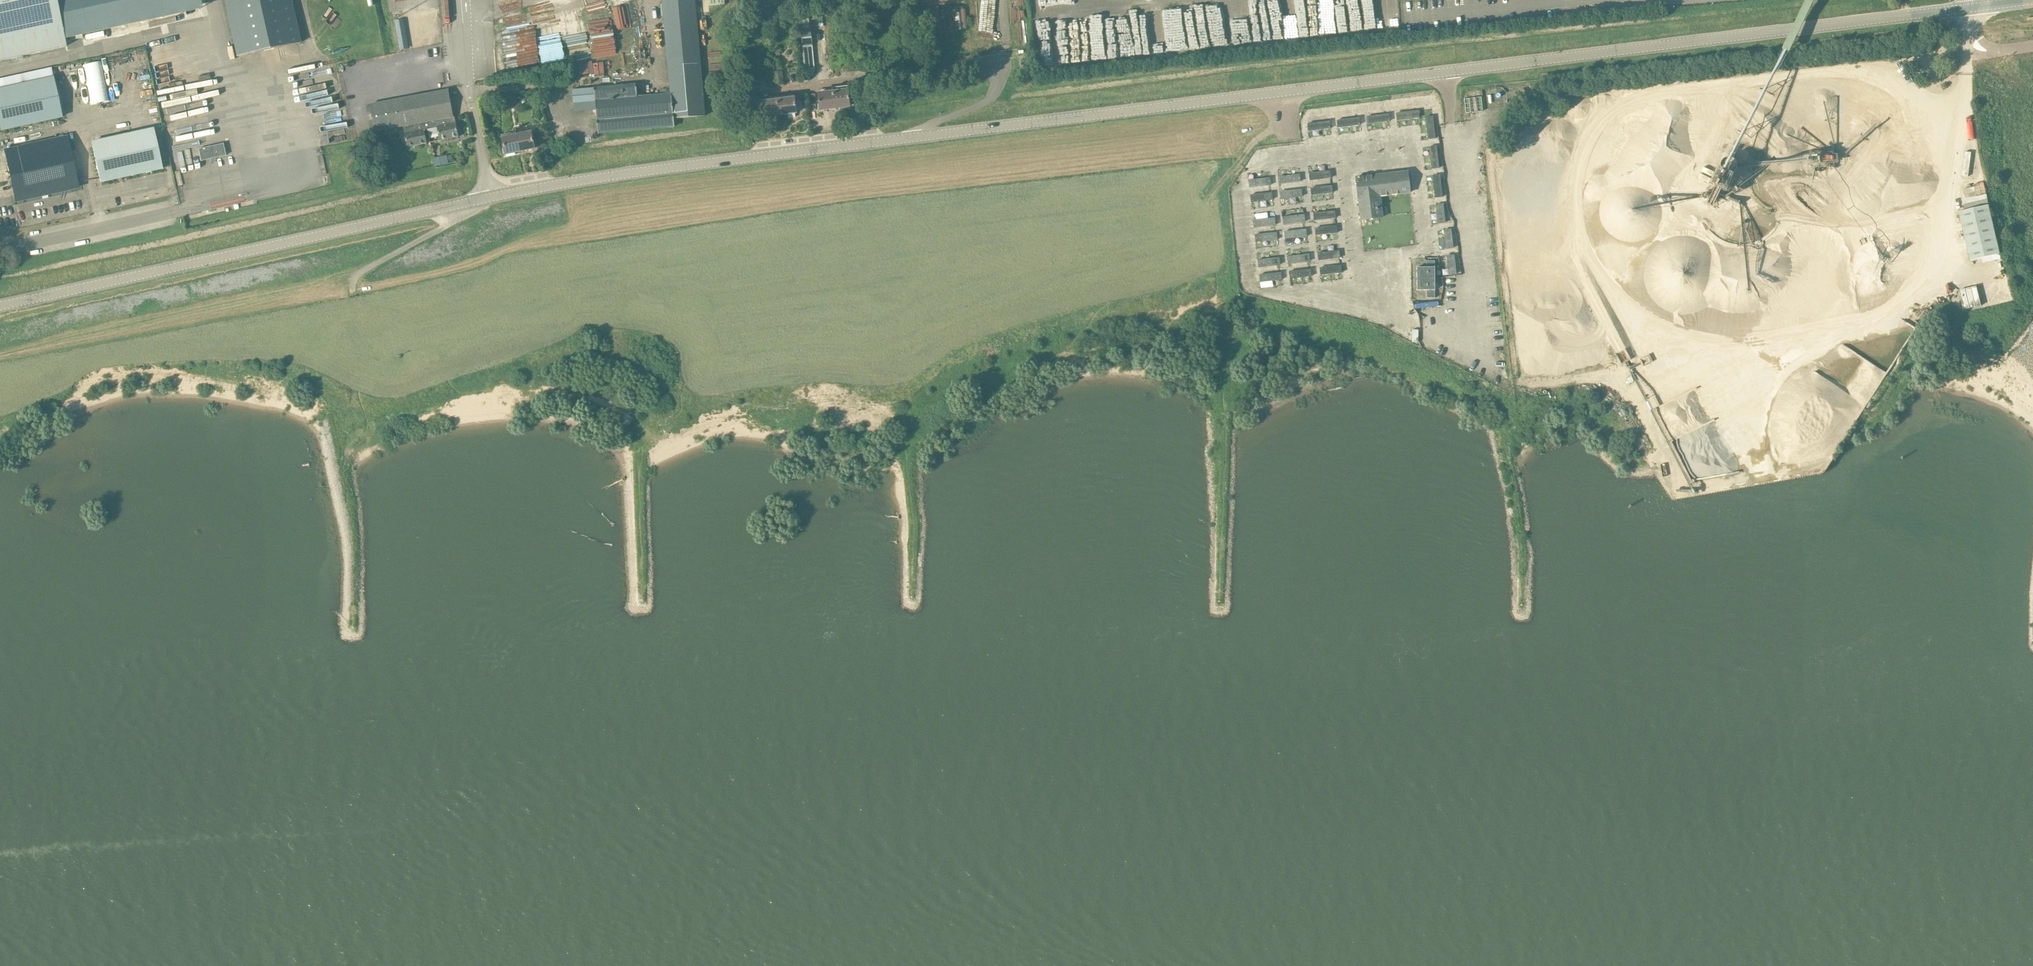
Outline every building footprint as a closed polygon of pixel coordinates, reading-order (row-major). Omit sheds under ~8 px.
[(201,14),(198,0),(0,0),(0,58),(201,14)] [(236,56),(300,42),(291,0),(224,0),(236,56)] [(700,56),(695,0),(662,0),(670,88),(666,88),(666,93),(637,97),(636,84),(595,87),(595,88),(572,90),(574,111),(596,109),(599,134),(674,127),(674,118),(705,115),(700,56)] [(895,23),(904,19),(901,11),(891,15),(895,23)] [(803,47),(813,46),(809,14),(799,15),(803,47)] [(405,19),(397,19),(399,48),(408,48),(405,19)] [(84,64),(92,104),(111,100),(103,60),(84,64)] [(775,84),(784,83),(782,71),(773,72),(775,84)] [(27,103),(58,96),(53,76),(23,83),(27,103)] [(27,103),(23,83),(0,88),(0,125),(1,129),(31,123),(27,103)] [(833,92),(835,108),(849,106),(847,87),(832,89),(833,92)] [(433,120),(453,116),(448,90),(370,105),(376,131),(404,126),(427,121),(428,129),(434,128),(433,120)] [(819,110),(835,108),(833,92),(818,94),(819,110)] [(509,96),(511,109),(518,107),(515,95),(509,96)] [(27,103),(31,123),(62,116),(58,96),(27,103)] [(504,110),(511,109),(509,96),(501,98),(504,110)] [(777,100),(778,114),(796,112),(794,98),(777,100)] [(778,114),(777,100),(759,102),(759,99),(747,100),(748,109),(760,108),(761,116),(778,114)] [(433,120),(434,128),(438,127),(440,140),(458,137),(456,123),(454,116),(453,116),(433,120)] [(424,130),(428,129),(427,121),(404,126),(408,147),(426,143),(424,130)] [(126,155),(131,175),(141,173),(143,172),(145,172),(161,168),(156,145),(155,140),(154,134),(153,129),(137,132),(142,152),(126,155)] [(493,141),(499,140),(497,131),(491,133),(493,141)] [(516,134),(520,152),(536,149),(532,131),(516,134)] [(121,177),(131,175),(126,155),(142,152),(137,132),(92,142),(99,178),(100,182),(116,178),(119,178),(121,177)] [(505,155),(520,152),(516,134),(501,137),(505,155)] [(43,175),(47,194),(59,191),(61,190),(78,187),(77,183),(76,179),(67,137),(36,144),(43,175)] [(223,143),(198,149),(200,161),(225,156),(223,143)] [(12,182),(43,175),(36,144),(5,151),(12,182)] [(435,165),(443,164),(443,160),(445,160),(445,156),(434,157),(435,165)] [(1475,166),(1474,159),(1453,162),(1454,169),(1475,166)] [(1446,170),(1446,163),(1425,165),(1426,172),(1446,170)] [(1330,170),(1309,173),(1310,181),(1331,178),(1330,170)] [(1361,220),(1369,219),(1382,217),(1380,196),(1409,193),(1407,171),(1356,177),(1361,220)] [(1299,174),(1278,176),(1279,184),(1300,182),(1299,174)] [(44,194),(47,194),(43,175),(12,182),(16,200),(44,194)] [(1269,177),(1249,180),(1250,188),(1270,185),(1269,177)] [(1331,185),(1310,187),(1311,195),(1332,193),(1331,185)] [(1478,192),(1477,185),(1456,188),(1457,195),(1478,192)] [(1301,189),(1280,191),(1281,199),(1302,197),(1301,189)] [(1450,196),(1449,189),(1428,191),(1429,198),(1450,196)] [(1271,192),(1250,194),(1251,202),(1272,200),(1271,192)] [(1480,207),(1479,200),(1458,203),(1459,210),(1480,207)] [(1970,260),(1999,254),(1988,205),(1987,200),(1964,206),(1965,210),(1959,211),(1970,260)] [(1451,210),(1451,204),(1430,206),(1431,213),(1451,210)] [(1334,210),(1313,213),(1314,221),(1335,218),(1334,210)] [(1304,214),(1283,217),(1284,224),(1305,222),(1304,214)] [(1274,217),(1253,220),(1254,228),(1275,225),(1274,217)] [(1336,225),(1315,228),(1316,236),(1337,233),(1336,225)] [(1483,233),(1482,226),(1461,229),(1462,235),(1483,233)] [(1305,229),(1284,231),(1285,239),(1306,237),(1305,229)] [(1455,236),(1454,229),(1433,232),(1434,239),(1455,236)] [(1276,232),(1255,234),(1256,242),(1277,240),(1276,232)] [(1484,246),(1483,239),(1462,241),(1463,248),(1484,246)] [(1339,250),(1318,253),(1319,261),(1339,258),(1339,250)] [(1308,254),(1287,256),(1288,264),(1309,261),(1308,254)] [(1279,257),(1258,260),(1259,267),(1280,265),(1279,257)] [(1417,279),(1435,279),(1434,261),(1426,261),(1426,267),(1417,267),(1417,279)] [(1487,271),(1486,264),(1465,266),(1466,273),(1487,271)] [(1340,265),(1319,267),(1320,275),(1341,273),(1340,265)] [(1310,268),(1289,271),(1290,279),(1311,276),(1310,268)] [(1280,272),(1259,274),(1260,282),(1281,280),(1280,272)] [(1435,298),(1435,279),(1417,279),(1417,290),(1426,290),(1427,298),(1435,298)] [(1489,286),(1488,279),(1467,281),(1468,288),(1489,286)] [(1460,289),(1460,282),(1439,285),(1440,292),(1460,289)] [(1964,310),(1982,306),(1977,286),(1959,290),(1964,310)]
